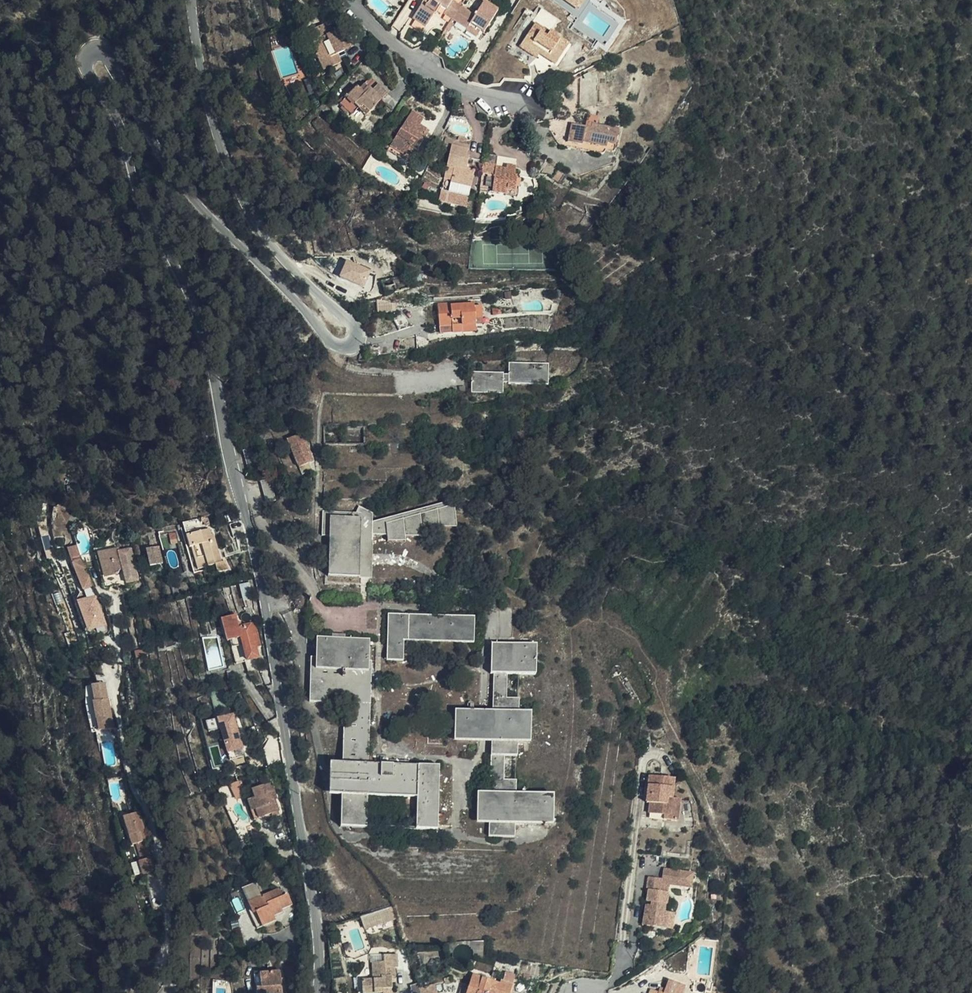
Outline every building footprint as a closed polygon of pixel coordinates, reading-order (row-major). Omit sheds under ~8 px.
[(436,16),(446,2),(443,0),(404,0),(402,2),(401,1),(396,9),(407,18),(416,4),(418,6),(423,0),(427,3),(425,7),(436,16)] [(436,16),(447,25),(449,22),(458,29),(461,26),(465,28),(467,26),(481,7),(471,0),(464,0),(457,10),(446,2),(436,16)] [(579,11),(586,0),(562,0),(579,11)] [(526,58),(538,42),(532,37),(541,26),(525,14),(498,47),(513,59),(515,57),(519,52),(526,58)] [(299,45),(308,61),(319,54),(318,53),(313,44),(321,39),(329,34),(319,17),(306,24),(301,16),(296,20),(294,16),(284,22),(297,46),(299,45)] [(449,22),(447,25),(444,30),(453,37),(458,29),(449,22)] [(313,44),(318,53),(327,48),(321,39),(313,44)] [(548,49),(538,42),(526,58),(535,65),(548,49)] [(302,65),(308,61),(299,45),(297,46),(292,49),(302,65)] [(522,62),(526,58),(519,52),(515,57),(522,62)] [(535,65),(526,58),(522,62),(532,70),(535,65)] [(333,74),(331,76),(337,81),(344,74),(342,71),(336,76),(333,74)] [(340,106),(357,90),(349,79),(344,74),(337,81),(331,76),(324,84),(322,82),(318,86),(320,88),(316,92),(327,104),(333,97),(340,106)] [(349,79),(357,90),(363,84),(355,74),(349,79)] [(388,103),(384,108),(398,118),(401,112),(388,103)] [(377,148),(381,142),(384,138),(391,143),(403,126),(401,124),(402,121),(398,118),(384,108),(364,138),(377,148)] [(563,126),(575,128),(576,123),(564,120),(563,126)] [(594,136),(575,130),(569,128),(568,133),(562,131),(547,128),(544,147),(559,150),(560,147),(582,153),(583,150),(590,152),(594,136)] [(384,138),(381,142),(388,148),(391,143),(384,138)] [(418,144),(425,147),(427,140),(421,138),(418,144)] [(427,140),(425,147),(412,184),(439,195),(448,167),(440,164),(444,152),(441,151),(442,145),(427,140)] [(461,152),(459,161),(473,164),(474,156),(461,152)] [(481,161),(479,168),(490,171),(492,164),(481,161)] [(518,194),(519,165),(495,165),(494,194),(518,194)] [(490,171),(479,168),(469,166),(463,191),(476,194),(475,196),(488,199),(493,172),(490,171)] [(456,321),(456,329),(467,328),(466,313),(480,311),(487,310),(486,300),(476,300),(476,299),(454,301),(454,298),(442,299),(444,322),(456,321)] [(466,313),(467,328),(481,327),(480,311),(466,313)] [(445,331),(456,329),(456,321),(444,322),(445,331)] [(515,360),(515,372),(509,372),(509,370),(479,370),(478,391),(510,391),(509,380),(515,380),(516,383),(554,382),(554,359),(515,360)] [(292,434),(301,461),(316,456),(307,430),(292,434)] [(251,457),(258,455),(256,442),(249,443),(251,457)] [(268,494),(276,492),(272,471),(264,473),(268,494)] [(334,567),(378,569),(379,524),(392,525),(397,525),(397,528),(415,528),(414,523),(432,523),(432,520),(450,519),(448,514),(468,513),(462,493),(455,496),(452,491),(380,513),(379,505),(371,494),(365,504),(358,503),(329,502),(328,528),(335,529),(334,567)] [(197,511),(185,516),(187,523),(199,520),(197,511)] [(245,532),(242,519),(230,522),(233,536),(245,532)] [(184,535),(181,524),(176,526),(178,537),(184,535)] [(379,524),(378,569),(391,568),(392,525),(379,524)] [(191,549),(191,551),(203,550),(201,526),(190,526),(191,549)] [(78,552),(87,579),(95,576),(81,533),(74,536),(76,542),(78,547),(78,550),(78,552)] [(116,545),(100,548),(106,575),(121,573),(133,571),(128,542),(116,545)] [(162,564),(159,546),(146,549),(150,566),(162,564)] [(135,584),(133,571),(121,573),(123,586),(135,584)] [(393,651),(410,652),(410,633),(478,634),(478,605),(394,603),(393,651)] [(236,655),(242,654),(234,621),(244,619),(242,607),(224,610),(228,632),(231,631),(236,655)] [(263,633),(260,615),(244,619),(234,621),(242,654),(261,650),(260,640),(259,634),(263,633)] [(354,713),(375,713),(377,651),(372,651),(373,630),(320,628),(320,650),(314,650),(313,692),(349,694),(349,703),(354,713)] [(289,639),(297,638),(296,631),(287,631),(289,639)] [(499,665),(498,701),(498,734),(497,788),(496,819),(496,832),(520,833),(520,819),(557,820),(559,786),(521,786),(522,774),(511,774),(511,748),(523,749),(523,735),(536,735),(536,703),(524,703),(524,688),(514,688),(514,665),(541,665),(542,635),(495,635),(494,664),(499,665)] [(293,661),(300,661),(300,649),(292,650),(293,661)] [(206,653),(209,669),(223,666),(220,651),(206,653)] [(99,732),(114,729),(107,682),(91,685),(99,732)] [(498,734),(498,701),(460,700),(460,733),(498,734)] [(374,753),(375,713),(354,713),(349,703),(347,753),(347,786),(346,817),(371,818),(372,786),(420,787),(419,819),(442,820),(444,756),(374,753)] [(234,712),(217,717),(227,753),(245,748),(234,712)] [(332,785),(347,786),(347,753),(333,753),(332,785)] [(667,805),(682,807),(683,787),(675,787),(676,767),(653,765),(651,784),(655,784),(654,798),(667,799),(667,805)] [(252,790),(258,808),(275,802),(270,786),(272,784),(269,774),(253,779),(256,789),(252,790)] [(239,781),(230,785),(236,799),(245,795),(239,781)] [(483,819),(496,819),(497,788),(484,787),(483,819)] [(247,792),(254,811),(258,808),(252,790),(247,792)] [(136,806),(126,809),(132,828),(135,837),(137,846),(146,843),(143,834),(144,834),(136,806)] [(132,828),(126,809),(121,810),(127,829),(132,828)] [(148,851),(146,843),(137,846),(140,854),(148,851)] [(140,854),(144,868),(154,865),(150,851),(148,851),(140,854)] [(656,888),(654,913),(672,914),(674,898),(669,897),(669,889),(671,890),(673,871),(697,874),(698,856),(664,854),(663,863),(651,862),(649,888),(656,888)] [(275,868),(273,875),(282,879),(284,872),(275,868)] [(245,884),(250,896),(262,891),(257,879),(245,884)] [(648,912),(654,913),(656,888),(649,888),(648,912)] [(395,898),(377,905),(380,915),(399,909),(395,898)] [(674,898),(672,914),(681,915),(682,898),(674,898)] [(489,953),(485,936),(475,937),(479,954),(489,953)] [(455,940),(432,943),(434,950),(444,949),(445,953),(457,951),(455,940)] [(384,952),(384,963),(375,964),(376,980),(365,982),(366,992),(395,992),(393,977),(397,976),(397,967),(399,967),(398,951),(384,952)] [(384,963),(384,952),(374,953),(375,964),(384,963)] [(276,992),(286,992),(283,962),(264,965),(265,978),(260,979),(262,988),(276,986),(276,992)] [(465,992),(510,992),(514,984),(503,978),(502,981),(477,970),(470,984),(462,979),(459,987),(466,990),(465,992)] [(503,978),(514,984),(516,978),(506,972),(503,978)] [(666,986),(664,992),(686,992),(691,976),(679,972),(678,979),(669,976),(666,986)] [(659,983),(666,986),(669,976),(662,974),(659,983)] [(422,981),(415,984),(416,988),(415,989),(417,992),(426,992),(422,981)]
